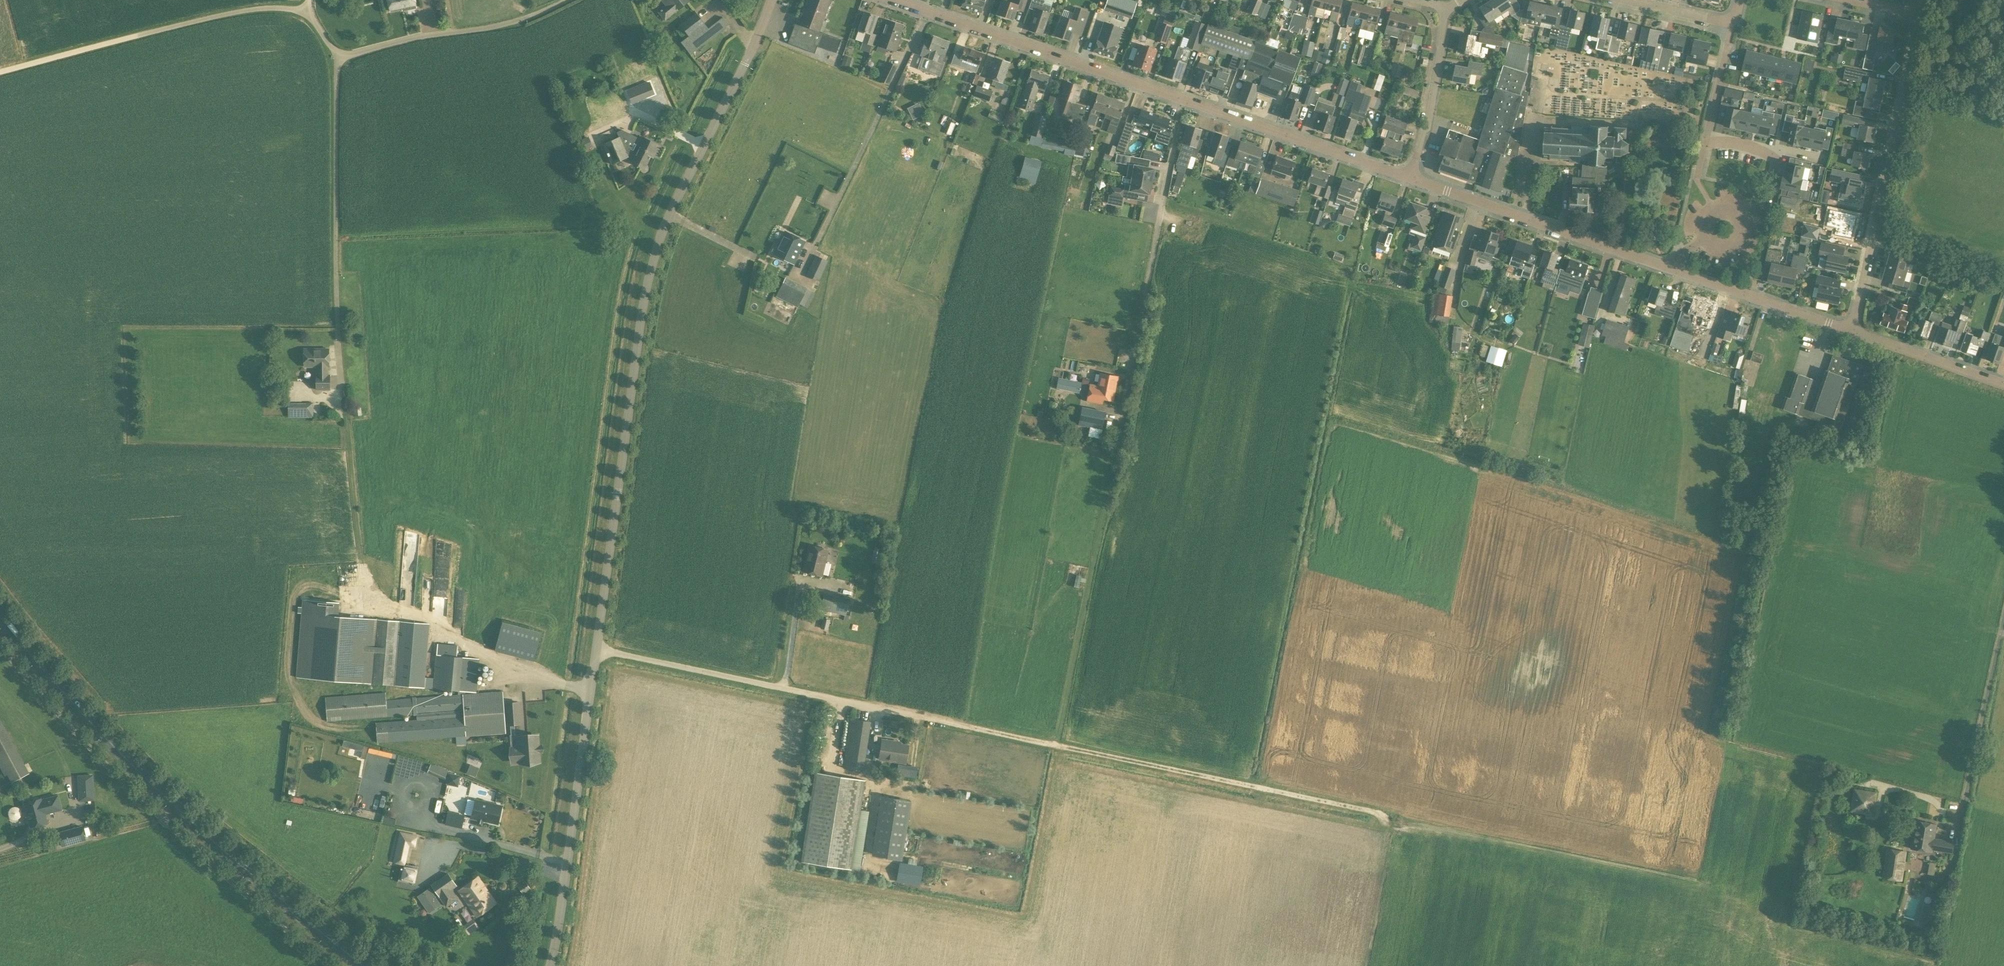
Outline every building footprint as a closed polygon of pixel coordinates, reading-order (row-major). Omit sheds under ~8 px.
[(402,11),(416,8),(414,0),(387,0),(389,12),(402,10),(402,11)] [(666,6),(657,12),(664,20),(672,14),(691,0),(662,0),(666,6)] [(788,43),(814,53),(817,46),(836,53),(841,40),(819,31),(831,0),(808,0),(801,18),(799,24),(796,23),(788,43)] [(985,3),(986,0),(963,0),(961,6),(981,13),(985,3)] [(1016,9),(1023,11),(1027,0),(1012,0),(1011,3),(1002,0),(997,14),(1012,19),(1016,9)] [(1049,14),(1051,6),(1043,3),(1045,0),(1031,0),(1028,8),(1036,10),(1029,30),(1041,34),(1049,14)] [(1135,1),(1132,0),(1107,0),(1103,9),(1131,19),(1137,3),(1137,2),(1135,1)] [(1250,3),(1246,12),(1255,15),(1262,1),(1259,0),(1249,0),(1250,3)] [(1298,3),(1299,0),(1291,0),(1288,8),(1295,11),(1298,3)] [(1310,6),(1307,15),(1322,18),(1326,0),(1311,0),(1310,6)] [(1340,0),(1326,0),(1322,18),(1336,22),(1342,0),(1340,0)] [(1509,10),(1512,16),(1520,22),(1523,10),(1520,9),(1520,6),(1517,0),(1508,0),(1507,0),(1493,0),(1492,1),(1501,15),(1509,10)] [(1481,8),(1485,15),(1479,18),(1485,27),(1482,31),(1495,34),(1493,27),(1498,24),(1495,19),(1501,15),(1492,1),(1481,8)] [(1545,5),(1531,2),(1525,1),(1523,10),(1520,22),(1540,26),(1541,22),(1545,5)] [(1354,17),(1362,19),(1365,6),(1352,3),(1346,24),(1352,26),(1354,17)] [(1541,22),(1552,24),(1549,37),(1552,38),(1550,47),(1556,48),(1562,22),(1562,19),(1557,18),(1559,8),(1545,5),(1541,22)] [(1376,23),(1380,10),(1365,6),(1362,19),(1359,29),(1374,33),(1376,23)] [(1075,7),(1071,21),(1061,17),(1054,36),(1069,42),(1072,32),(1081,36),(1089,12),(1075,7)] [(1205,10),(1202,19),(1210,22),(1213,13),(1205,10)] [(1569,38),(1572,27),(1582,30),(1585,14),(1572,11),(1569,24),(1562,22),(1556,48),(1561,49),(1564,37),(1569,38)] [(1804,16),(1802,25),(1818,29),(1820,22),(1822,23),(1823,16),(1803,11),(1802,16),(1804,16)] [(708,29),(696,12),(680,25),(689,36),(681,42),(690,55),(728,25),(723,17),(708,29)] [(865,12),(859,30),(855,40),(873,46),(877,34),(871,33),(877,17),(865,12)] [(1293,13),(1287,29),(1295,32),(1301,15),(1293,13)] [(1389,13),(1386,26),(1384,34),(1398,37),(1403,16),(1389,13)] [(1301,15),(1295,32),(1303,34),(1308,17),(1301,15)] [(1418,20),(1403,16),(1398,37),(1395,49),(1403,51),(1406,43),(1411,44),(1418,20)] [(1612,36),(1606,35),(1609,20),(1595,17),(1591,35),(1599,37),(1596,49),(1608,51),(1612,36)] [(1838,45),(1839,39),(1846,40),(1850,21),(1838,19),(1835,28),(1829,26),(1825,42),(1838,45)] [(887,20),(882,37),(880,36),(877,45),(895,51),(900,38),(898,38),(902,26),(887,20)] [(1190,39),(1187,47),(1191,48),(1198,51),(1200,44),(1207,25),(1200,22),(1196,21),(1190,39)] [(1868,35),(1862,34),(1864,24),(1850,21),(1846,40),(1854,42),(1853,48),(1865,50),(1868,35)] [(1154,40),(1166,44),(1172,25),(1160,22),(1154,40)] [(1612,34),(1612,36),(1608,51),(1618,53),(1621,38),(1633,41),(1637,25),(1621,22),(1618,35),(1612,34)] [(1207,24),(1207,25),(1200,44),(1217,50),(1242,58),(1239,68),(1245,70),(1241,80),(1244,81),(1241,88),(1275,100),(1281,83),(1290,86),(1300,57),(1277,49),(1265,44),(1207,24)] [(1818,29),(1802,25),(1800,25),(1799,29),(1801,30),(1799,39),(1797,39),(1798,39),(1814,43),(1817,44),(1818,43),(1815,43),(1817,36),(1819,36),(1820,29),(1818,29)] [(1337,38),(1342,40),(1345,28),(1340,27),(1337,38)] [(1663,44),(1656,42),(1659,31),(1643,28),(1640,42),(1650,44),(1646,62),(1653,63),(1651,69),(1657,70),(1663,44)] [(1880,28),(1878,39),(1869,37),(1863,68),(1872,70),(1876,52),(1887,54),(1888,50),(1891,51),(1895,31),(1880,28)] [(1482,43),(1503,47),(1505,37),(1505,36),(1495,34),(1482,31),(1471,29),(1470,36),(1463,34),(1460,51),(1472,54),(1480,55),(1482,43)] [(1672,58),(1674,50),(1683,52),(1686,36),(1672,33),(1669,45),(1664,44),(1658,71),(1667,73),(1670,57),(1672,58)] [(949,42),(933,36),(931,42),(926,41),(920,55),(941,63),(949,42)] [(1104,37),(1102,42),(1097,40),(1093,51),(1113,58),(1116,47),(1111,45),(1112,40),(1104,37)] [(1511,38),(1505,37),(1503,47),(1508,48),(1505,57),(1526,62),(1530,47),(1510,42),(1511,38)] [(1268,38),(1265,44),(1277,49),(1279,42),(1268,38)] [(1689,52),(1687,62),(1694,63),(1706,66),(1711,43),(1695,40),(1692,53),(1689,52)] [(1132,66),(1149,71),(1156,50),(1139,44),(1132,66)] [(1217,50),(1200,44),(1198,51),(1214,56),(1217,50)] [(1180,82),(1191,48),(1187,47),(1186,46),(1186,48),(1178,46),(1173,60),(1168,58),(1162,76),(1180,82)] [(965,47),(961,58),(958,66),(965,68),(967,61),(978,64),(982,53),(965,47)] [(1321,62),(1329,64),(1333,51),(1325,48),(1321,62)] [(1311,58),(1321,61),(1323,52),(1314,49),(1311,58)] [(1756,72),(1760,56),(1760,54),(1756,53),(1755,55),(1746,53),(1747,51),(1746,50),(1741,71),(1742,71),(1742,69),(1749,70),(1748,73),(1755,74),(1756,72)] [(1830,62),(1841,64),(1843,55),(1835,53),(1835,56),(1831,55),(1830,62)] [(1228,68),(1236,71),(1241,58),(1233,55),(1228,68)] [(1769,75),(1773,60),(1774,57),(1769,56),(1769,58),(1760,56),(1756,72),(1762,74),(1762,76),(1769,78),(1769,75)] [(988,78),(993,79),(991,84),(995,86),(995,87),(1006,91),(1008,85),(1002,83),(1009,63),(995,58),(988,78)] [(1784,79),(1788,63),(1788,61),(1783,59),(1782,62),(1773,60),(1769,75),(1778,77),(1778,80),(1783,81),(1784,79)] [(879,80),(888,85),(898,66),(888,61),(879,80)] [(1315,61),(1312,71),(1320,74),(1323,64),(1315,61)] [(1469,61),(1468,68),(1457,66),(1454,81),(1469,84),(1471,74),(1481,76),(1483,64),(1469,61)] [(1192,86),(1205,91),(1210,77),(1211,73),(1210,73),(1212,68),(1198,62),(1196,68),(1193,76),(1195,77),(1192,86)] [(1403,66),(1392,63),(1389,75),(1399,78),(1403,66)] [(1797,65),(1788,63),(1784,79),(1790,80),(1790,83),(1797,84),(1802,64),(1797,63),(1797,65)] [(1480,140),(1479,140),(1474,156),(1478,157),(1469,180),(1501,192),(1512,157),(1518,158),(1527,92),(1523,91),(1529,73),(1503,65),(1480,140)] [(1843,78),(1869,84),(1867,92),(1882,96),(1886,81),(1870,78),(1871,72),(1846,67),(1843,78)] [(968,82),(976,85),(980,73),(972,70),(968,82)] [(1031,70),(1026,84),(1019,106),(1030,110),(1038,88),(1044,90),(1049,77),(1031,70)] [(1219,70),(1216,79),(1210,77),(1205,91),(1221,96),(1226,82),(1225,82),(1228,74),(1219,70)] [(649,81),(626,90),(631,103),(654,94),(649,81)] [(1068,81),(1066,82),(1065,82),(1060,96),(1063,98),(1058,113),(1080,121),(1086,105),(1075,102),(1080,87),(1071,84),(1070,82),(1068,81)] [(1350,81),(1347,90),(1344,100),(1352,103),(1348,117),(1342,116),(1340,122),(1341,123),(1337,136),(1350,141),(1357,121),(1362,122),(1371,97),(1359,92),(1361,84),(1350,81)] [(973,96),(989,101),(992,91),(976,85),(973,96)] [(1296,122),(1302,103),(1309,105),(1310,103),(1314,92),(1315,89),(1304,85),(1300,94),(1291,91),(1288,98),(1282,117),(1296,122)] [(1404,93),(1416,98),(1419,90),(1407,85),(1404,93)] [(1316,129),(1318,129),(1319,130),(1320,131),(1322,131),(1329,133),(1334,117),(1331,116),(1335,105),(1341,107),(1344,100),(1347,90),(1338,87),(1336,93),(1334,93),(1330,106),(1317,101),(1314,110),(1321,113),(1316,129)] [(1250,110),(1251,107),(1253,101),(1255,101),(1257,94),(1242,88),(1237,102),(1245,105),(1245,108),(1250,110)] [(1729,90),(1727,98),(1741,102),(1743,93),(1729,90)] [(1867,92),(1864,102),(1856,101),(1853,114),(1865,117),(1867,108),(1879,110),(1882,96),(1867,92)] [(1097,115),(1104,118),(1111,98),(1097,94),(1087,124),(1094,126),(1097,115)] [(1114,133),(1119,118),(1124,103),(1111,98),(1104,118),(1110,120),(1107,131),(1114,133)] [(920,102),(908,107),(913,116),(924,112),(920,102)] [(1724,126),(1735,128),(1740,110),(1728,108),(1724,126)] [(1149,132),(1150,130),(1156,114),(1141,109),(1139,116),(1134,114),(1131,123),(1126,122),(1117,146),(1116,149),(1124,152),(1133,126),(1149,132)] [(1823,109),(1822,117),(1837,120),(1839,113),(1823,109)] [(1740,110),(1735,128),(1747,131),(1751,113),(1740,110)] [(988,117),(986,120),(993,123),(995,120),(998,121),(996,125),(1000,126),(1001,123),(1002,123),(1006,115),(1002,113),(1000,116),(989,111),(987,117),(988,117)] [(1762,115),(1758,133),(1769,136),(1770,135),(1772,126),(1779,127),(1782,115),(1763,111),(1762,115)] [(1762,115),(1751,113),(1747,131),(1758,133),(1762,115)] [(1075,145),(1042,137),(1047,117),(1035,114),(1028,144),(1064,152),(1064,154),(1073,156),(1075,145)] [(1172,126),(1168,125),(1170,119),(1156,114),(1150,130),(1156,133),(1154,140),(1167,144),(1171,133),(1170,132),(1172,126)] [(1799,146),(1803,126),(1793,124),(1794,116),(1786,114),(1782,131),(1790,133),(1788,143),(1799,146)] [(1841,124),(1860,128),(1857,139),(1872,142),(1876,127),(1864,125),(1866,119),(1844,114),(1841,124)] [(1381,128),(1387,130),(1380,150),(1397,156),(1402,142),(1399,141),(1402,135),(1403,135),(1407,123),(1385,115),(1381,128)] [(1202,140),(1199,139),(1201,130),(1187,125),(1182,143),(1175,169),(1186,172),(1191,156),(1196,158),(1202,140)] [(1551,126),(1551,127),(1544,127),(1543,129),(1543,132),(1545,133),(1544,153),(1541,154),(1541,156),(1543,158),(1549,158),(1549,160),(1551,160),(1551,159),(1560,159),(1560,160),(1561,160),(1561,159),(1570,160),(1570,163),(1580,163),(1580,160),(1583,161),(1582,174),(1607,175),(1608,165),(1613,165),(1613,167),(1624,168),(1625,158),(1622,157),(1622,155),(1628,152),(1629,153),(1630,152),(1629,151),(1629,145),(1630,144),(1630,143),(1629,144),(1626,142),(1627,128),(1615,127),(1615,128),(1608,128),(1609,127),(1608,126),(1607,127),(1592,126),(1591,125),(1592,127),(1592,130),(1583,130),(1583,127),(1572,126),(1572,129),(1563,128),(1563,127),(1562,127),(1562,128),(1552,128),(1552,126),(1551,126)] [(1810,147),(1815,127),(1814,129),(1804,127),(1804,126),(1803,126),(1799,146),(1800,145),(1810,147)] [(1815,127),(1810,147),(1822,150),(1822,148),(1824,140),(1830,141),(1833,128),(1826,127),(1826,130),(1815,127)] [(1441,154),(1445,156),(1440,171),(1469,180),(1478,157),(1474,156),(1479,140),(1450,129),(1441,154)] [(641,137),(640,139),(622,130),(616,132),(619,136),(603,144),(611,164),(626,159),(631,161),(631,162),(645,168),(651,153),(655,154),(657,148),(655,147),(657,143),(641,137)] [(1086,147),(1089,132),(1080,130),(1077,145),(1086,147)] [(1214,134),(1207,155),(1214,158),(1212,164),(1223,168),(1227,155),(1221,153),(1226,138),(1214,134)] [(581,140),(585,150),(593,146),(588,137),(581,140)] [(1841,155),(1854,158),(1852,166),(1867,169),(1870,155),(1858,152),(1859,145),(1838,141),(1837,145),(1843,146),(1841,155)] [(1240,161),(1245,162),(1251,146),(1240,142),(1234,160),(1228,158),(1226,165),(1237,169),(1240,161)] [(1110,161),(1116,149),(1117,146),(1108,143),(1102,159),(1110,161)] [(1261,149),(1251,146),(1245,162),(1250,164),(1247,173),(1253,175),(1261,149)] [(1027,156),(1020,179),(1037,184),(1044,161),(1027,156)] [(1133,170),(1131,178),(1151,181),(1154,169),(1144,167),(1145,159),(1130,156),(1127,169),(1133,170)] [(1284,179),(1286,174),(1290,175),(1294,162),(1276,156),(1270,174),(1284,179)] [(1783,175),(1803,180),(1803,179),(1802,179),(1805,167),(1810,169),(1812,162),(1795,159),(1794,164),(1789,163),(1787,163),(1784,175),(1783,175)] [(1332,186),(1324,184),(1327,174),(1312,168),(1308,181),(1318,184),(1314,194),(1327,199),(1332,186)] [(1842,184),(1842,186),(1839,198),(1853,201),(1854,196),(1861,197),(1864,182),(1858,180),(1859,175),(1832,169),(1830,181),(1842,184)] [(1293,206),(1298,190),(1250,175),(1245,190),(1293,206)] [(1800,189),(1803,180),(1783,175),(1780,188),(1782,188),(1789,190),(1787,196),(1810,201),(1812,192),(1804,190),(1803,193),(1800,192),(1800,189)] [(1574,177),(1574,187),(1573,194),(1570,193),(1569,209),(1583,210),(1583,212),(1599,213),(1599,200),(1596,200),(1596,193),(1595,193),(1596,179),(1574,177)] [(1109,194),(1122,197),(1137,200),(1138,192),(1149,194),(1151,181),(1131,178),(1130,185),(1124,184),(1123,189),(1110,186),(1109,194)] [(1353,180),(1352,182),(1342,179),(1337,192),(1351,197),(1349,203),(1346,202),(1342,215),(1338,214),(1336,221),(1350,226),(1364,184),(1353,180)] [(1823,189),(1820,202),(1827,204),(1830,191),(1823,189)] [(1391,215),(1392,212),(1397,198),(1381,192),(1376,207),(1385,210),(1380,224),(1393,228),(1397,217),(1391,215)] [(1430,217),(1424,214),(1426,208),(1410,203),(1408,209),(1407,209),(1403,219),(1411,222),(1409,228),(1410,229),(1408,234),(1414,236),(1412,244),(1409,243),(1407,249),(1412,251),(1412,253),(1419,255),(1428,229),(1426,228),(1430,217)] [(1311,222),(1318,224),(1322,211),(1316,209),(1311,222)] [(1829,209),(1826,226),(1835,228),(1834,234),(1851,238),(1853,228),(1854,228),(1855,226),(1854,226),(1857,215),(1829,209)] [(1443,212),(1432,245),(1452,252),(1463,219),(1443,212)] [(1801,236),(1818,239),(1820,227),(1804,223),(1801,236)] [(1490,260),(1492,254),(1493,254),(1497,244),(1495,243),(1498,235),(1481,229),(1477,241),(1475,250),(1469,248),(1464,263),(1474,266),(1477,256),(1478,256),(1478,257),(1489,261),(1490,260)] [(1379,244),(1388,247),(1392,234),(1384,231),(1379,244)] [(785,232),(780,244),(776,242),(771,252),(794,262),(804,241),(785,232)] [(1509,264),(1524,269),(1526,263),(1531,246),(1516,241),(1509,239),(1506,249),(1513,251),(1509,264)] [(1826,268),(1845,272),(1848,257),(1843,256),(1844,249),(1822,244),(1819,256),(1824,257),(1823,260),(1828,261),(1826,268)] [(1764,265),(1771,266),(1768,281),(1781,284),(1785,266),(1779,265),(1782,252),(1768,248),(1764,265)] [(1899,248),(1898,254),(1891,252),(1887,266),(1906,272),(1909,262),(1915,264),(1918,253),(1899,248)] [(1558,283),(1561,277),(1563,271),(1552,267),(1556,255),(1544,251),(1539,265),(1545,267),(1540,282),(1542,283),(1541,286),(1554,290),(1556,283),(1558,283)] [(1794,254),(1791,267),(1785,266),(1781,284),(1794,287),(1797,272),(1804,274),(1807,257),(1794,254)] [(827,261),(815,256),(806,276),(819,281),(827,261)] [(1569,259),(1565,272),(1563,271),(1561,277),(1559,283),(1570,286),(1569,291),(1579,294),(1584,278),(1583,278),(1587,265),(1569,259)] [(1524,269),(1521,276),(1529,278),(1533,265),(1526,263),(1524,269)] [(1437,269),(1435,277),(1442,279),(1440,286),(1451,288),(1457,268),(1445,266),(1444,271),(1437,269)] [(1910,282),(1904,280),(1906,272),(1887,266),(1883,280),(1894,283),(1893,289),(1907,293),(1910,282)] [(1636,279),(1619,273),(1607,309),(1624,314),(1636,279)] [(1815,286),(1820,287),(1817,300),(1838,304),(1841,289),(1840,288),(1842,280),(1818,274),(1815,286)] [(785,276),(775,296),(797,307),(799,304),(807,308),(814,293),(806,289),(807,287),(785,276)] [(1677,307),(1664,302),(1667,291),(1653,287),(1648,301),(1658,304),(1654,313),(1673,320),(1677,307)] [(1434,293),(1429,321),(1429,322),(1429,323),(1430,323),(1446,326),(1452,296),(1434,293)] [(1907,304),(1918,307),(1921,300),(1909,296),(1907,304)] [(1599,302),(1587,299),(1583,314),(1595,318),(1599,302)] [(1708,329),(1711,320),(1712,320),(1716,306),(1693,299),(1692,303),(1683,300),(1680,310),(1682,311),(1671,346),(1694,354),(1703,327),(1708,329)] [(1907,322),(1904,321),(1908,311),(1906,311),(1908,305),(1900,303),(1899,307),(1891,305),(1888,315),(1885,314),(1881,324),(1904,332),(1907,322)] [(1961,314),(1969,317),(1972,308),(1964,305),(1961,314)] [(1928,338),(1933,324),(1938,326),(1942,315),(1932,311),(1928,321),(1921,318),(1915,333),(1928,338)] [(1730,341),(1733,331),(1745,335),(1750,317),(1733,312),(1732,314),(1724,312),(1716,336),(1730,341)] [(1955,317),(1951,330),(1941,327),(1936,341),(1952,346),(1953,342),(1959,344),(1967,321),(1955,317)] [(1602,335),(1624,342),(1630,326),(1607,319),(1602,335)] [(1579,345),(1589,347),(1595,325),(1584,322),(1579,345)] [(1451,350),(1459,351),(1462,327),(1453,326),(1451,350)] [(1975,355),(1979,345),(1984,347),(1989,333),(1980,329),(1977,337),(1967,334),(1962,350),(1975,355)] [(2001,363),(2003,353),(2003,336),(2002,335),(1998,345),(1993,343),(1987,359),(2001,363)] [(1714,343),(1709,359),(1720,363),(1722,356),(1717,354),(1720,344),(1714,343)] [(1485,361),(1501,366),(1506,350),(1491,345),(1485,361)] [(329,367),(328,367),(328,347),(312,347),(312,349),(305,349),(305,367),(317,367),(317,388),(329,388),(329,367)] [(1753,351),(1750,360),(1761,363),(1764,354),(1753,351)] [(1863,366),(1833,355),(1827,371),(1826,370),(1819,390),(1810,386),(1813,379),(1796,373),(1788,397),(1786,396),(1782,408),(1841,429),(1863,366)] [(1741,368),(1742,360),(1734,359),(1733,367),(1741,368)] [(1677,362),(1675,368),(1691,374),(1694,368),(1677,362)] [(1112,401),(1116,377),(1100,374),(1098,386),(1090,385),(1087,400),(1101,403),(1101,399),(1112,401)] [(1086,383),(1058,377),(1056,388),(1079,394),(1080,391),(1084,392),(1086,383)] [(288,418),(313,418),(313,403),(288,403),(288,418)] [(1081,407),(1078,426),(1101,430),(1105,412),(1081,407)] [(821,576),(826,550),(809,546),(804,573),(821,576)] [(881,563),(882,547),(874,546),(873,563),(881,563)] [(824,593),(820,610),(845,616),(848,599),(824,593)] [(296,678),(370,684),(376,620),(338,617),(339,603),(302,600),(296,678)] [(428,624),(376,620),(370,684),(393,686),(423,688),(433,689),(475,692),(477,659),(456,657),(457,645),(437,644),(436,655),(435,655),(434,678),(424,677),(428,624)] [(500,623),(493,651),(533,660),(540,632),(500,623)] [(327,721),(416,714),(416,720),(387,723),(376,724),(377,743),(388,742),(456,737),(457,745),(465,745),(465,736),(505,733),(504,719),(504,709),(503,692),(463,695),(415,698),(386,700),(385,692),(325,697),(327,721)] [(518,704),(506,705),(507,726),(510,726),(510,735),(510,747),(518,746),(519,761),(536,760),(534,737),(518,738),(518,735),(514,735),(513,725),(519,725),(518,704)] [(11,783),(29,773),(0,719),(0,762),(11,783)] [(849,719),(843,768),(862,771),(870,722),(849,719)] [(906,763),(908,745),(895,743),(895,741),(882,739),(879,759),(906,763)] [(427,772),(445,780),(449,771),(431,763),(427,772)] [(470,764),(466,773),(475,777),(479,768),(470,764)] [(450,771),(447,783),(459,786),(462,774),(450,771)] [(815,772),(798,861),(848,870),(864,781),(815,772)] [(79,800),(94,799),(93,775),(78,776),(79,800)] [(881,784),(868,853),(894,858),(907,789),(881,784)] [(1874,816),(1877,792),(1854,788),(1850,812),(1874,816)] [(25,803),(31,827),(47,822),(45,814),(62,809),(58,796),(41,800),(41,799),(25,803)] [(502,806),(476,800),(472,818),(498,824),(502,806)] [(444,824),(462,828),(465,815),(447,811),(444,824)] [(1935,839),(1937,825),(1916,822),(1914,836),(1912,849),(1933,853),(1933,850),(1953,853),(1954,843),(1935,839)] [(86,840),(82,826),(59,833),(63,846),(86,840)] [(394,862),(395,863),(405,865),(409,846),(415,847),(417,835),(400,832),(393,862),(394,862)] [(1882,878),(1903,881),(1907,851),(1886,848),(1882,878)] [(899,863),(899,882),(923,883),(924,864),(899,863)] [(401,867),(397,882),(414,885),(417,871),(401,867)] [(448,873),(431,885),(446,907),(458,898),(452,890),(457,886),(448,873)] [(494,903),(478,879),(459,891),(475,915),(494,903)] [(417,896),(428,912),(440,904),(429,888),(417,896)] [(1925,903),(1920,921),(1928,923),(1933,905),(1925,903)]
